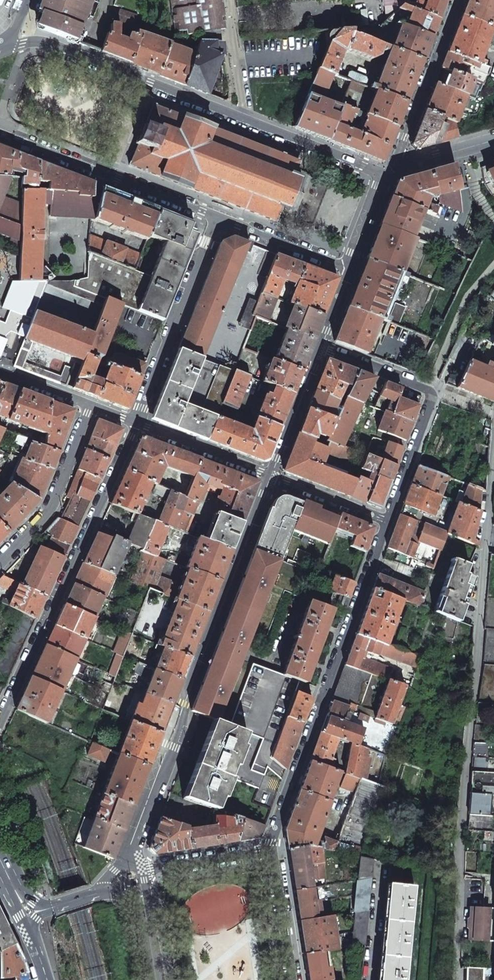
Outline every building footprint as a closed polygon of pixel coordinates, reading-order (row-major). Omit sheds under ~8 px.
[(41,13),(44,14),(38,28),(79,44),(85,30),(78,27),(83,14),(93,18),(98,3),(96,2),(97,0),(46,0),(41,13)] [(135,15),(140,0),(115,0),(113,5),(121,8),(120,11),(135,15)] [(175,32),(181,32),(186,31),(186,35),(198,33),(199,36),(212,36),(211,31),(224,29),(226,27),(225,24),(223,22),(220,23),(219,17),(224,16),(221,0),(170,0),(175,32)] [(401,6),(412,10),(415,2),(410,0),(407,0),(404,3),(401,6)] [(437,0),(416,0),(415,2),(412,10),(438,20),(441,12),(445,3),(437,0)] [(467,1),(461,16),(492,28),(493,29),(493,0),(467,0),(467,1)] [(410,14),(405,27),(431,37),(435,29),(438,20),(412,10),(401,6),(398,9),(410,14)] [(120,11),(117,20),(131,25),(135,15),(120,11)] [(483,66),(484,63),(480,61),(482,56),(487,42),(491,32),(493,33),(493,29),(492,28),(461,16),(454,34),(447,52),(483,66)] [(107,33),(100,53),(115,58),(129,64),(136,47),(141,34),(136,32),(135,35),(128,34),(126,40),(118,37),(119,25),(118,25),(110,25),(111,34),(107,33)] [(119,25),(118,37),(126,40),(128,34),(135,35),(136,32),(119,25)] [(400,25),(391,49),(422,61),(427,49),(431,37),(405,27),(400,25)] [(329,41),(318,68),(332,74),(334,75),(343,51),(346,51),(371,59),(378,56),(379,53),(386,51),(389,52),(390,48),(351,33),(352,30),(338,31),(329,41)] [(136,47),(129,64),(144,70),(159,75),(170,43),(141,33),(141,34),(136,47)] [(170,43),(183,49),(188,35),(173,35),(170,43)] [(222,42),(198,42),(195,53),(184,85),(196,90),(207,94),(220,56),(224,56),(222,42)] [(170,43),(159,75),(172,81),(183,49),(170,43)] [(370,85),(368,89),(374,91),(406,104),(414,82),(422,61),(391,49),(390,48),(389,52),(375,87),(370,85)] [(183,49),(172,81),(178,83),(184,85),(195,53),(183,49)] [(441,69),(450,72),(472,80),(482,84),(483,84),(489,69),(483,66),(447,52),(444,61),(441,69)] [(493,57),(483,53),(482,56),(480,61),(484,63),(483,66),(489,69),(493,57)] [(318,68),(310,89),(313,91),(313,92),(321,95),(325,93),(332,74),(318,68)] [(482,84),(472,80),(450,72),(441,69),(434,84),(442,87),(465,96),(467,96),(474,99),(477,91),(479,91),(482,84)] [(348,73),(346,79),(350,81),(364,87),(366,80),(365,78),(365,77),(365,76),(352,70),(351,72),(348,73)] [(350,81),(341,105),(341,106),(355,111),(364,87),(350,81)] [(442,87),(434,84),(429,99),(424,111),(441,118),(455,124),(465,96),(442,87)] [(310,89),(294,128),(311,135),(328,141),(341,106),(341,105),(338,103),(337,107),(311,96),(313,92),(313,91),(310,89)] [(360,109),(358,112),(396,127),(406,104),(374,91),(366,111),(360,109)] [(129,165),(275,222),(277,216),(280,208),(291,212),(298,196),(304,180),(293,176),(296,168),(298,161),(152,105),(144,126),(142,125),(135,144),(137,145),(129,165)] [(382,162),(396,127),(358,112),(355,111),(341,106),(328,141),(382,162)] [(441,118),(424,111),(411,144),(416,149),(432,145),(431,144),(438,124),(441,118)] [(455,124),(441,118),(438,124),(444,126),(455,124)] [(444,126),(438,124),(431,144),(432,145),(440,143),(439,139),(444,126)] [(439,139),(440,143),(458,138),(455,125),(455,124),(444,126),(439,139)] [(7,176),(9,177),(9,173),(9,171),(19,171),(18,167),(16,166),(18,154),(0,147),(0,176),(7,176)] [(39,162),(18,154),(16,166),(18,167),(19,171),(24,171),(24,177),(21,177),(20,184),(38,184),(38,182),(39,162)] [(66,173),(39,162),(38,182),(49,182),(48,192),(53,192),(77,193),(77,196),(92,198),(94,183),(66,173)] [(480,168),(484,184),(493,197),(493,162),(480,168)] [(397,181),(390,199),(423,211),(427,202),(428,199),(460,190),(453,165),(425,173),(397,181)] [(20,252),(22,190),(20,184),(21,177),(9,177),(7,176),(0,176),(0,234),(10,238),(6,247),(20,252)] [(49,216),(89,219),(94,220),(95,212),(98,200),(101,189),(102,187),(98,185),(94,183),(92,198),(77,196),(77,193),(53,192),(48,192),(43,191),(43,198),(43,205),(50,205),(49,216)] [(95,212),(94,220),(109,226),(109,227),(114,229),(115,229),(116,228),(119,230),(123,231),(123,232),(123,233),(128,235),(129,234),(129,233),(146,240),(148,236),(158,212),(130,200),(101,189),(98,200),(95,212)] [(20,252),(18,282),(39,282),(39,281),(40,267),(43,205),(43,198),(43,191),(43,190),(22,190),(20,252)] [(423,211),(390,199),(384,212),(379,225),(411,238),(423,211)] [(427,202),(423,211),(433,215),(437,206),(427,202)] [(150,277),(136,311),(162,321),(171,299),(196,236),(187,232),(190,224),(158,212),(148,236),(163,243),(150,277)] [(372,243),(366,260),(400,273),(414,239),(411,238),(379,225),(372,243)] [(88,235),(87,252),(88,253),(99,257),(105,241),(88,235)] [(199,296),(178,349),(201,359),(244,252),(247,253),(250,244),(232,237),(220,242),(199,296)] [(105,241),(99,257),(121,265),(127,249),(105,241)] [(275,254),(250,244),(247,253),(244,252),(201,359),(219,365),(233,371),(242,348),(255,316),(251,315),(260,292),(275,254)] [(127,249),(121,265),(134,271),(141,254),(127,249)] [(74,281),(73,286),(105,299),(121,305),(126,306),(136,311),(150,277),(134,271),(121,265),(99,257),(88,253),(87,268),(87,278),(79,280),(76,280),(74,281)] [(304,265),(275,254),(260,292),(274,297),(282,280),(283,278),(285,281),(293,284),(295,280),(297,281),(298,282),(304,265)] [(406,276),(400,273),(366,260),(356,283),(347,306),(380,319),(382,320),(388,322),(389,318),(383,316),(389,301),(394,289),(399,277),(404,279),(406,276)] [(314,288),(305,310),(323,316),(337,278),(304,265),(298,282),(314,288)] [(40,267),(39,281),(46,280),(47,276),(50,273),(44,267),(40,267)] [(87,278),(87,268),(81,268),(76,280),(79,280),(87,278)] [(404,279),(399,277),(394,289),(403,293),(409,277),(406,276),(404,279)] [(6,340),(4,339),(6,335),(10,331),(17,334),(21,324),(29,327),(30,325),(34,313),(45,284),(46,280),(39,281),(39,282),(18,282),(11,282),(2,307),(10,310),(4,323),(0,322),(0,357),(6,340)] [(46,280),(45,284),(102,306),(105,299),(73,286),(74,281),(54,280),(46,280)] [(296,285),(289,303),(293,305),(305,309),(305,310),(314,288),(298,282),(297,281),(296,285)] [(260,292),(251,315),(255,316),(267,321),(276,298),(274,297),(260,292)] [(92,335),(84,355),(96,360),(102,356),(102,355),(121,305),(105,299),(102,306),(92,335)] [(389,301),(383,316),(389,318),(388,322),(398,326),(405,308),(389,301)] [(293,305),(283,328),(286,329),(295,333),(313,340),(318,328),(323,316),(305,310),(305,309),(293,305)] [(126,306),(121,320),(157,335),(162,321),(136,311),(126,306)] [(341,324),(334,342),(366,354),(380,319),(347,306),(341,324)] [(25,337),(24,339),(32,342),(82,361),(84,355),(92,335),(34,313),(30,325),(29,327),(25,337)] [(255,316),(242,348),(254,353),(257,354),(259,348),(267,328),(269,322),(267,321),(255,316)] [(267,328),(269,334),(282,339),(286,329),(283,328),(269,322),(267,328)] [(21,324),(17,334),(25,337),(29,327),(21,324)] [(278,350),(274,361),(301,371),(307,356),(313,340),(295,333),(286,329),(282,339),(279,348),(277,347),(276,350),(278,350)] [(130,334),(124,349),(147,358),(150,351),(153,344),(130,334)] [(15,363),(13,367),(22,370),(24,363),(32,342),(24,339),(15,363)] [(259,348),(257,354),(267,358),(270,359),(272,360),(273,354),(273,353),(270,352),(271,348),(265,345),(259,348)] [(242,348),(233,371),(246,376),(254,353),(242,348)] [(153,411),(158,422),(174,428),(183,404),(201,359),(178,349),(153,411)] [(102,356),(96,360),(105,363),(109,365),(140,377),(145,364),(122,355),(113,353),(110,362),(105,361),(106,358),(106,356),(102,355),(102,356)] [(82,361),(72,389),(96,399),(102,383),(89,378),(95,363),(96,360),(84,355),(82,361)] [(201,359),(183,404),(201,410),(219,365),(201,359)] [(270,359),(261,381),(274,386),(292,393),(297,382),(301,371),(274,361),(272,360),(270,359)] [(327,360),(314,391),(338,401),(345,386),(350,387),(358,372),(327,360)] [(456,388),(493,402),(493,400),(493,369),(492,368),(493,366),(487,364),(486,367),(469,360),(456,388)] [(24,363),(22,370),(66,387),(72,370),(64,366),(60,377),(24,363)] [(102,383),(96,399),(127,410),(140,377),(109,365),(108,367),(102,383)] [(219,365),(201,410),(215,416),(220,403),(233,371),(219,365)] [(233,371),(220,403),(235,409),(248,377),(246,376),(233,371)] [(358,372),(350,387),(345,397),(361,403),(374,378),(366,375),(358,372)] [(261,381),(253,403),(260,406),(265,395),(266,396),(267,394),(271,395),(274,386),(261,381)] [(393,385),(385,382),(379,396),(374,408),(384,412),(391,414),(397,398),(398,398),(401,389),(393,385)] [(8,418),(20,390),(12,387),(3,384),(0,392),(0,415),(8,418)] [(260,406),(256,418),(257,418),(279,426),(286,410),(292,393),(274,386),(271,395),(267,394),(266,396),(265,395),(260,406)] [(345,386),(338,401),(343,402),(345,397),(350,387),(345,386)] [(401,389),(398,398),(407,402),(408,399),(410,400),(413,393),(401,389)] [(8,418),(7,420),(45,434),(49,401),(35,396),(20,390),(8,418)] [(311,400),(307,409),(331,418),(336,407),(338,401),(314,391),(311,400)] [(416,394),(413,404),(418,406),(421,396),(416,394)] [(342,446),(348,434),(352,424),(361,403),(345,397),(343,402),(340,409),(335,420),(327,438),(325,440),(329,442),(342,446)] [(397,398),(391,414),(412,422),(415,414),(418,406),(413,404),(407,402),(398,398),(397,398)] [(64,438),(74,411),(49,401),(45,434),(44,447),(58,452),(64,438)] [(183,404),(174,428),(206,441),(215,418),(215,416),(201,410),(183,404)] [(336,407),(331,418),(335,420),(340,409),(336,407)] [(303,421),(298,433),(313,438),(316,433),(327,438),(335,420),(331,418),(307,409),(303,421)] [(384,412),(377,430),(405,441),(409,431),(412,422),(391,414),(384,412)] [(215,418),(206,441),(260,462),(267,459),(279,426),(257,418),(253,427),(254,427),(252,433),(215,418)] [(108,460),(122,430),(97,420),(89,440),(86,449),(108,460)] [(27,438),(6,430),(5,433),(4,433),(2,440),(4,441),(4,438),(28,450),(32,442),(27,440),(27,438)] [(298,433),(283,471),(350,497),(356,480),(345,476),(320,466),(322,461),(325,452),(326,448),(312,443),(313,438),(298,433)] [(141,437),(125,471),(151,482),(156,484),(164,467),(178,473),(170,491),(183,497),(199,459),(141,437)] [(15,451),(25,456),(28,450),(4,438),(4,441),(2,446),(9,449),(15,451)] [(44,447),(32,442),(28,450),(25,456),(15,451),(13,455),(21,458),(52,469),(53,466),(58,452),(44,447)] [(325,452),(337,457),(341,458),(348,458),(353,457),(355,451),(342,446),(329,442),(326,448),(325,452)] [(395,445),(388,442),(380,461),(381,461),(396,466),(403,447),(395,445)] [(0,449),(0,450),(8,453),(10,454),(11,452),(8,451),(9,449),(2,446),(0,449)] [(84,452),(77,470),(99,480),(108,460),(86,449),(84,452)] [(368,476),(366,481),(373,483),(366,503),(381,509),(390,482),(375,476),(381,461),(380,461),(377,459),(366,455),(360,469),(370,473),(369,476),(368,476)] [(21,458),(10,482),(38,500),(50,472),(52,469),(21,458)] [(199,459),(183,497),(198,503),(205,485),(222,491),(223,488),(234,492),(240,476),(219,468),(199,459)] [(381,461),(375,476),(390,482),(393,474),(396,466),(381,461)] [(414,475),(410,484),(440,496),(448,477),(417,466),(414,475)] [(59,518),(77,527),(99,480),(77,470),(66,498),(68,498),(59,518)] [(117,487),(110,504),(137,514),(151,482),(125,471),(117,487)] [(250,503),(257,482),(240,476),(234,492),(223,488),(222,491),(217,503),(214,510),(217,511),(242,523),(250,503)] [(358,500),(366,503),(373,483),(366,481),(357,477),(356,480),(350,497),(358,500)] [(0,493),(0,525),(8,533),(25,515),(38,501),(38,500),(10,482),(0,493)] [(155,484),(152,492),(161,496),(164,488),(156,484),(155,484)] [(407,494),(403,504),(399,515),(423,524),(436,529),(439,521),(444,522),(451,503),(439,500),(440,496),(410,484),(407,494)] [(467,484),(460,504),(479,511),(480,500),(481,489),(467,484)] [(170,491),(157,522),(167,526),(172,528),(183,497),(170,491)] [(267,521),(291,529),(310,536),(311,533),(312,534),(321,511),(318,510),(319,507),(308,503),(307,506),(302,504),(302,503),(283,497),(281,496),(280,496),(277,497),(276,498),(273,502),(270,509),(272,509),(267,521)] [(183,497),(172,528),(187,533),(198,503),(183,497)] [(458,502),(446,533),(452,535),(475,544),(476,540),(475,538),(478,525),(480,511),(479,511),(460,504),(458,502)] [(217,511),(205,540),(232,550),(237,536),(242,523),(217,511)] [(321,511),(312,534),(330,541),(329,544),(330,544),(334,535),(336,530),(334,529),(338,518),(321,511)] [(334,535),(351,541),(350,545),(365,551),(374,527),(340,514),(338,518),(334,529),(336,530),(334,535)] [(133,529),(127,542),(134,546),(141,548),(152,520),(139,515),(133,529)] [(399,515),(387,548),(412,558),(418,542),(417,541),(423,524),(399,515)] [(40,547),(63,558),(77,527),(59,518),(57,517),(43,532),(46,534),(40,547)] [(141,548),(140,550),(155,556),(167,526),(157,522),(152,520),(141,548)] [(267,521),(223,638),(218,651),(222,652),(224,653),(241,659),(247,645),(244,644),(247,637),(249,638),(279,558),(291,529),(267,521)] [(446,533),(436,529),(423,524),(417,541),(418,542),(440,550),(446,533)] [(8,533),(0,525),(0,542),(8,533)] [(90,548),(83,563),(98,569),(111,538),(97,532),(90,548)] [(311,536),(329,544),(330,541),(312,534),(311,536)] [(111,538),(98,569),(113,574),(114,572),(127,542),(112,536),(111,538)] [(193,547),(185,568),(187,569),(219,581),(225,566),(232,550),(205,540),(197,537),(193,547)] [(134,546),(131,553),(138,556),(140,550),(141,548),(134,546)] [(31,566),(22,585),(46,596),(63,558),(40,547),(31,566)] [(288,558),(287,561),(303,567),(306,560),(307,560),(310,553),(297,548),(292,560),(288,558)] [(130,575),(128,580),(148,588),(162,593),(169,596),(176,598),(181,585),(157,576),(164,559),(155,556),(140,550),(138,556),(130,575)] [(475,577),(468,575),(468,574),(465,573),(468,565),(453,559),(451,558),(450,561),(451,562),(433,612),(459,621),(465,604),(475,577)] [(78,573),(73,584),(103,597),(113,574),(98,569),(83,563),(78,573)] [(181,585),(176,598),(177,599),(208,611),(214,596),(219,581),(187,569),(181,585)] [(114,572),(113,574),(128,580),(130,575),(118,570),(117,572),(114,572)] [(377,575),(372,589),(403,600),(419,606),(424,593),(377,575)] [(15,591),(19,583),(3,576),(0,578),(0,586),(7,589),(10,589),(15,591)] [(334,576),(329,592),(331,593),(348,599),(350,591),(353,583),(334,576)] [(20,612),(35,619),(40,607),(46,596),(22,585),(19,583),(15,591),(7,606),(20,612)] [(68,594),(64,604),(94,618),(103,597),(73,584),(68,594)] [(138,613),(130,634),(144,639),(162,593),(148,588),(138,613)] [(372,589),(356,634),(367,638),(387,645),(403,600),(372,589)] [(331,593),(328,602),(335,604),(344,608),(346,603),(348,599),(331,593)] [(155,640),(153,643),(159,645),(163,646),(190,657),(199,634),(208,611),(177,599),(176,598),(169,596),(167,599),(175,603),(161,642),(155,640)] [(285,667),(283,675),(299,680),(304,682),(310,666),(314,668),(316,662),(312,661),(318,645),(323,630),(327,632),(329,626),(325,624),(331,608),(309,600),(306,608),(303,614),(301,613),(297,623),(300,624),(298,630),(296,636),(294,635),(293,638),(295,639),(293,645),(293,644),(290,651),(288,650),(284,659),(287,660),(285,667)] [(59,614),(54,625),(84,639),(94,618),(64,604),(59,614)] [(5,683),(35,619),(20,612),(7,640),(0,656),(0,673),(5,683)] [(50,635),(45,645),(75,659),(84,639),(54,625),(50,635)] [(486,628),(484,661),(493,662),(493,629),(486,628)] [(121,656),(130,634),(122,630),(114,652),(116,653),(121,656)] [(130,634),(121,656),(138,662),(146,640),(144,639),(130,634)] [(356,634),(345,665),(356,669),(360,658),(363,651),(367,638),(356,634)] [(367,638),(363,651),(377,656),(378,654),(417,668),(421,657),(387,645),(367,638)] [(38,661),(30,677),(61,691),(75,659),(45,645),(38,661)] [(163,646),(154,668),(182,679),(186,668),(190,657),(163,646)] [(211,670),(203,688),(207,690),(209,691),(227,697),(241,659),(224,653),(222,652),(218,651),(211,670)] [(116,653),(108,674),(113,677),(121,656),(116,653)] [(113,677),(112,680),(129,686),(134,672),(138,662),(121,656),(113,677)] [(360,658),(356,669),(388,680),(405,686),(410,687),(414,676),(360,658)] [(138,662),(134,672),(150,679),(154,668),(138,662)] [(252,663),(229,726),(246,732),(263,738),(251,770),(263,775),(267,766),(282,779),(285,769),(270,757),(271,754),(285,716),(295,691),(299,680),(283,675),(252,663)] [(483,664),(477,702),(493,704),(493,665),(483,664)] [(339,681),(331,701),(347,706),(346,710),(374,718),(388,680),(356,669),(345,665),(339,681)] [(150,679),(145,692),(173,703),(177,691),(182,679),(154,668),(150,679)] [(23,693),(15,709),(21,712),(40,720),(46,723),(61,691),(30,677),(23,693)] [(388,680),(374,718),(391,724),(398,705),(405,686),(388,680)] [(203,688),(194,713),(199,714),(213,719),(217,721),(227,697),(209,691),(207,690),(203,688)] [(295,691),(285,716),(302,723),(307,710),(312,697),(295,691)] [(130,721),(161,733),(167,718),(173,703),(145,692),(141,702),(137,701),(130,721)] [(329,709),(326,716),(347,723),(350,713),(345,712),(346,710),(347,706),(331,701),(329,709)] [(477,703),(476,715),(489,717),(490,705),(477,703)] [(398,705),(391,724),(396,725),(403,707),(398,705)] [(350,713),(347,723),(363,728),(357,745),(363,747),(374,718),(346,710),(345,712),(350,713)] [(285,716),(274,753),(287,765),(295,744),(302,723),(285,716)] [(323,724),(320,732),(337,738),(351,743),(357,745),(363,728),(347,723),(326,716),(323,724)] [(374,718),(363,747),(367,749),(385,755),(396,725),(391,724),(374,718)] [(198,758),(182,797),(213,808),(217,809),(221,796),(224,798),(232,777),(229,777),(234,765),(236,766),(244,746),(241,745),(246,732),(229,726),(217,721),(213,719),(198,758)] [(130,721),(117,753),(148,766),(155,749),(161,733),(130,721)] [(475,725),(474,743),(488,744),(492,744),(493,727),(475,725)] [(315,746),(309,761),(329,768),(333,759),(329,758),(337,738),(320,732),(315,746)] [(88,742),(84,754),(86,754),(85,755),(104,763),(109,750),(88,742)] [(351,743),(345,773),(357,778),(360,779),(365,780),(368,764),(364,763),(365,757),(361,756),(362,753),(366,753),(367,749),(363,747),(357,745),(351,743)] [(474,743),(473,754),(488,755),(488,744),(474,743)] [(117,753),(102,793),(133,805),(141,785),(148,766),(117,753)] [(472,757),(472,770),(487,771),(488,761),(488,758),(472,757)] [(299,790),(330,801),(340,772),(329,768),(309,761),(299,790)] [(491,794),(493,794),(493,773),(472,772),(470,793),(491,794)] [(340,787),(355,792),(360,779),(357,778),(345,773),(340,787)] [(355,792),(336,842),(338,842),(364,848),(367,842),(386,788),(360,779),(355,792)] [(299,790),(284,830),(287,849),(306,846),(313,846),(330,801),(299,790)] [(102,793),(93,817),(124,829),(129,817),(133,805),(102,793)] [(468,814),(489,815),(491,794),(470,793),(468,814)] [(214,824),(215,844),(226,843),(237,841),(243,818),(233,814),(231,817),(213,815),(214,824)] [(468,814),(467,830),(493,831),(493,822),(493,816),(489,815),(468,814)] [(93,817),(81,847),(85,848),(111,858),(113,859),(118,844),(124,829),(93,817)] [(149,848),(154,854),(172,851),(189,848),(188,828),(187,826),(161,817),(149,848)] [(243,818),(237,841),(261,837),(265,825),(243,818)] [(188,828),(189,848),(215,844),(214,824),(203,826),(188,828)] [(321,848),(345,853),(354,855),(360,856),(362,857),(364,848),(338,842),(336,842),(324,838),(321,848)] [(306,846),(287,849),(291,870),(294,890),(312,887),(317,887),(316,879),(314,866),(322,864),(319,848),(313,846),(306,846)] [(359,862),(357,880),(371,878),(373,859),(362,857),(360,856),(359,862)] [(389,863),(388,883),(402,884),(404,867),(389,863)] [(324,878),(322,864),(314,866),(316,879),(324,878)] [(357,880),(354,912),(368,910),(371,878),(357,880)] [(414,886),(402,884),(388,883),(386,898),(383,934),(380,970),(379,979),(405,979),(414,886)] [(296,906),(298,921),(316,918),(316,914),(321,913),(318,899),(314,900),(312,887),(294,890),(296,906)] [(470,907),(468,940),(487,941),(489,908),(471,907),(470,907)] [(354,912),(351,947),(365,945),(368,910),(354,912)] [(14,943),(0,914),(0,950),(14,943)] [(301,937),(303,954),(322,951),(337,949),(332,916),(316,918),(298,921),(301,937)] [(257,943),(266,942),(264,930),(256,931),(257,940),(257,943)] [(14,943),(0,950),(0,978),(7,978),(26,972),(22,960),(14,943)] [(307,979),(328,979),(331,979),(329,966),(325,967),(322,951),(303,954),(306,972),(307,979)] [(466,979),(483,979),(483,968),(466,967),(466,979)] [(26,972),(7,978),(0,978),(0,979),(28,979),(26,972)]
